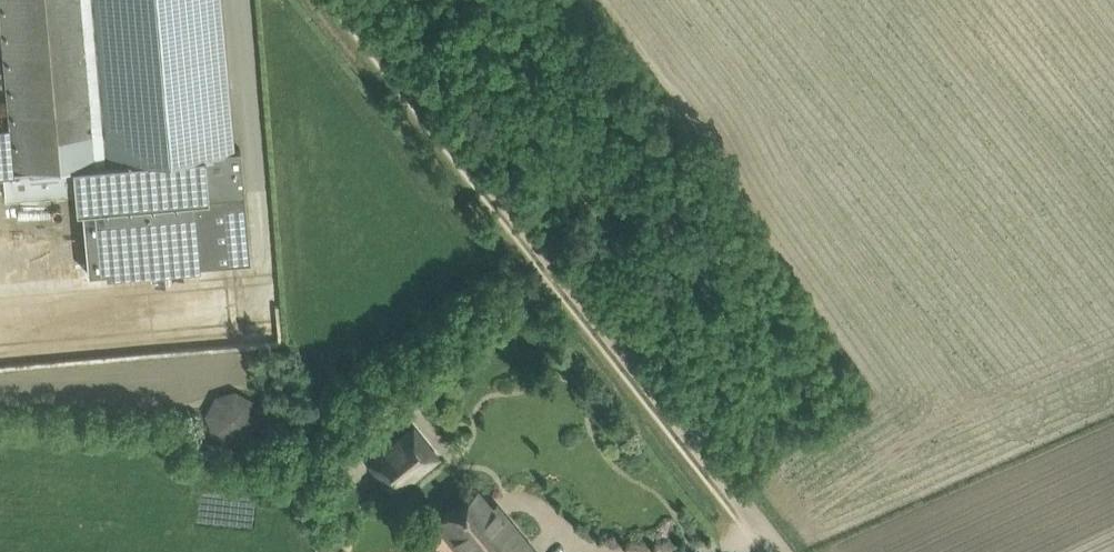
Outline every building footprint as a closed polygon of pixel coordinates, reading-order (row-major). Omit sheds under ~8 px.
[(13,169),(3,170),(5,195),(76,189),(77,207),(83,206),(88,273),(201,263),(201,262),(250,258),(245,192),(241,147),(234,148),(221,0),(0,0),(0,28),(13,169)] [(206,437),(253,438),(254,393),(207,392),(206,437)] [(394,490),(437,456),(415,428),(372,463),(394,490)] [(459,504),(438,521),(463,551),(534,551),(505,516),(500,519),(476,490),(459,504)]
